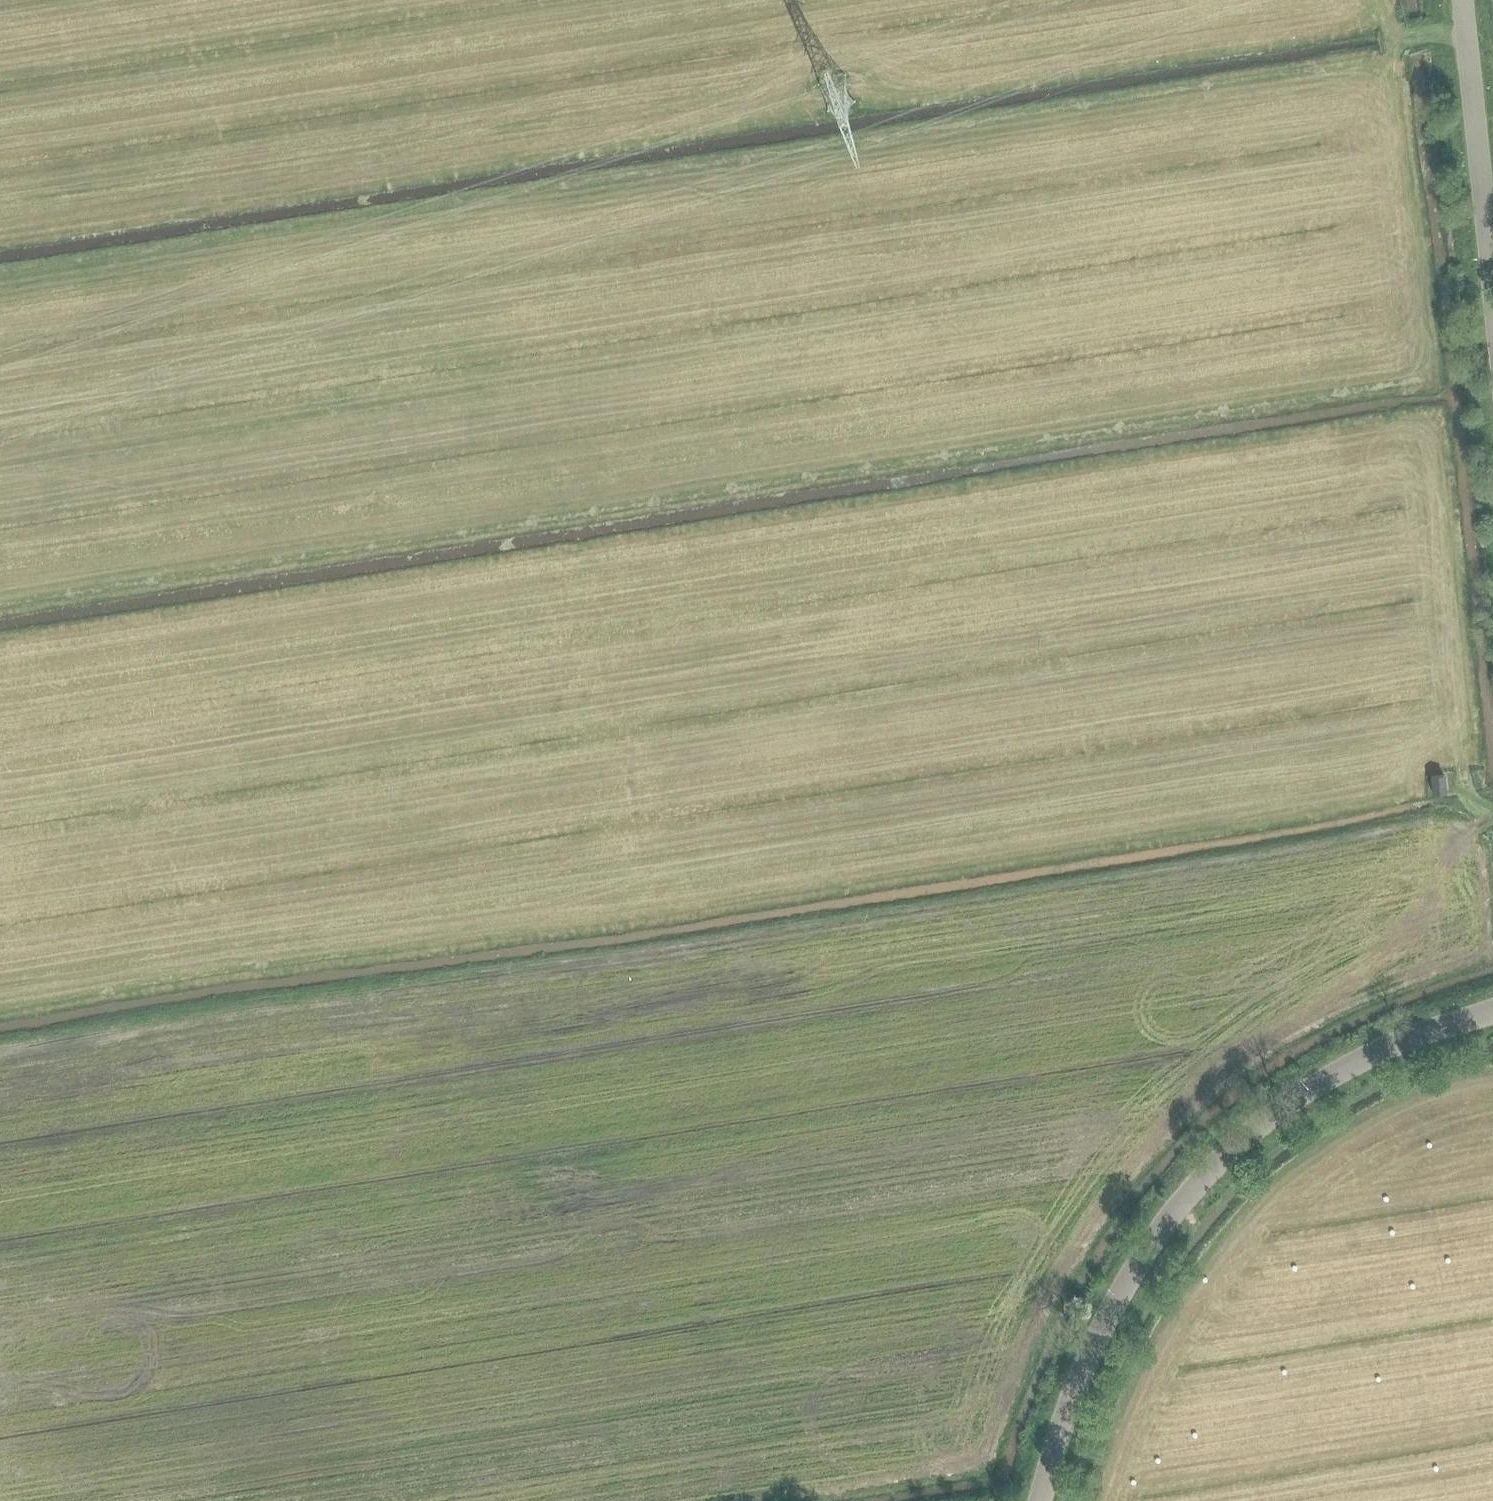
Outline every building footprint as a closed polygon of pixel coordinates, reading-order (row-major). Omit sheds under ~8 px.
[(1445,775),(1431,776),(1433,794),(1446,793),(1445,775)]
